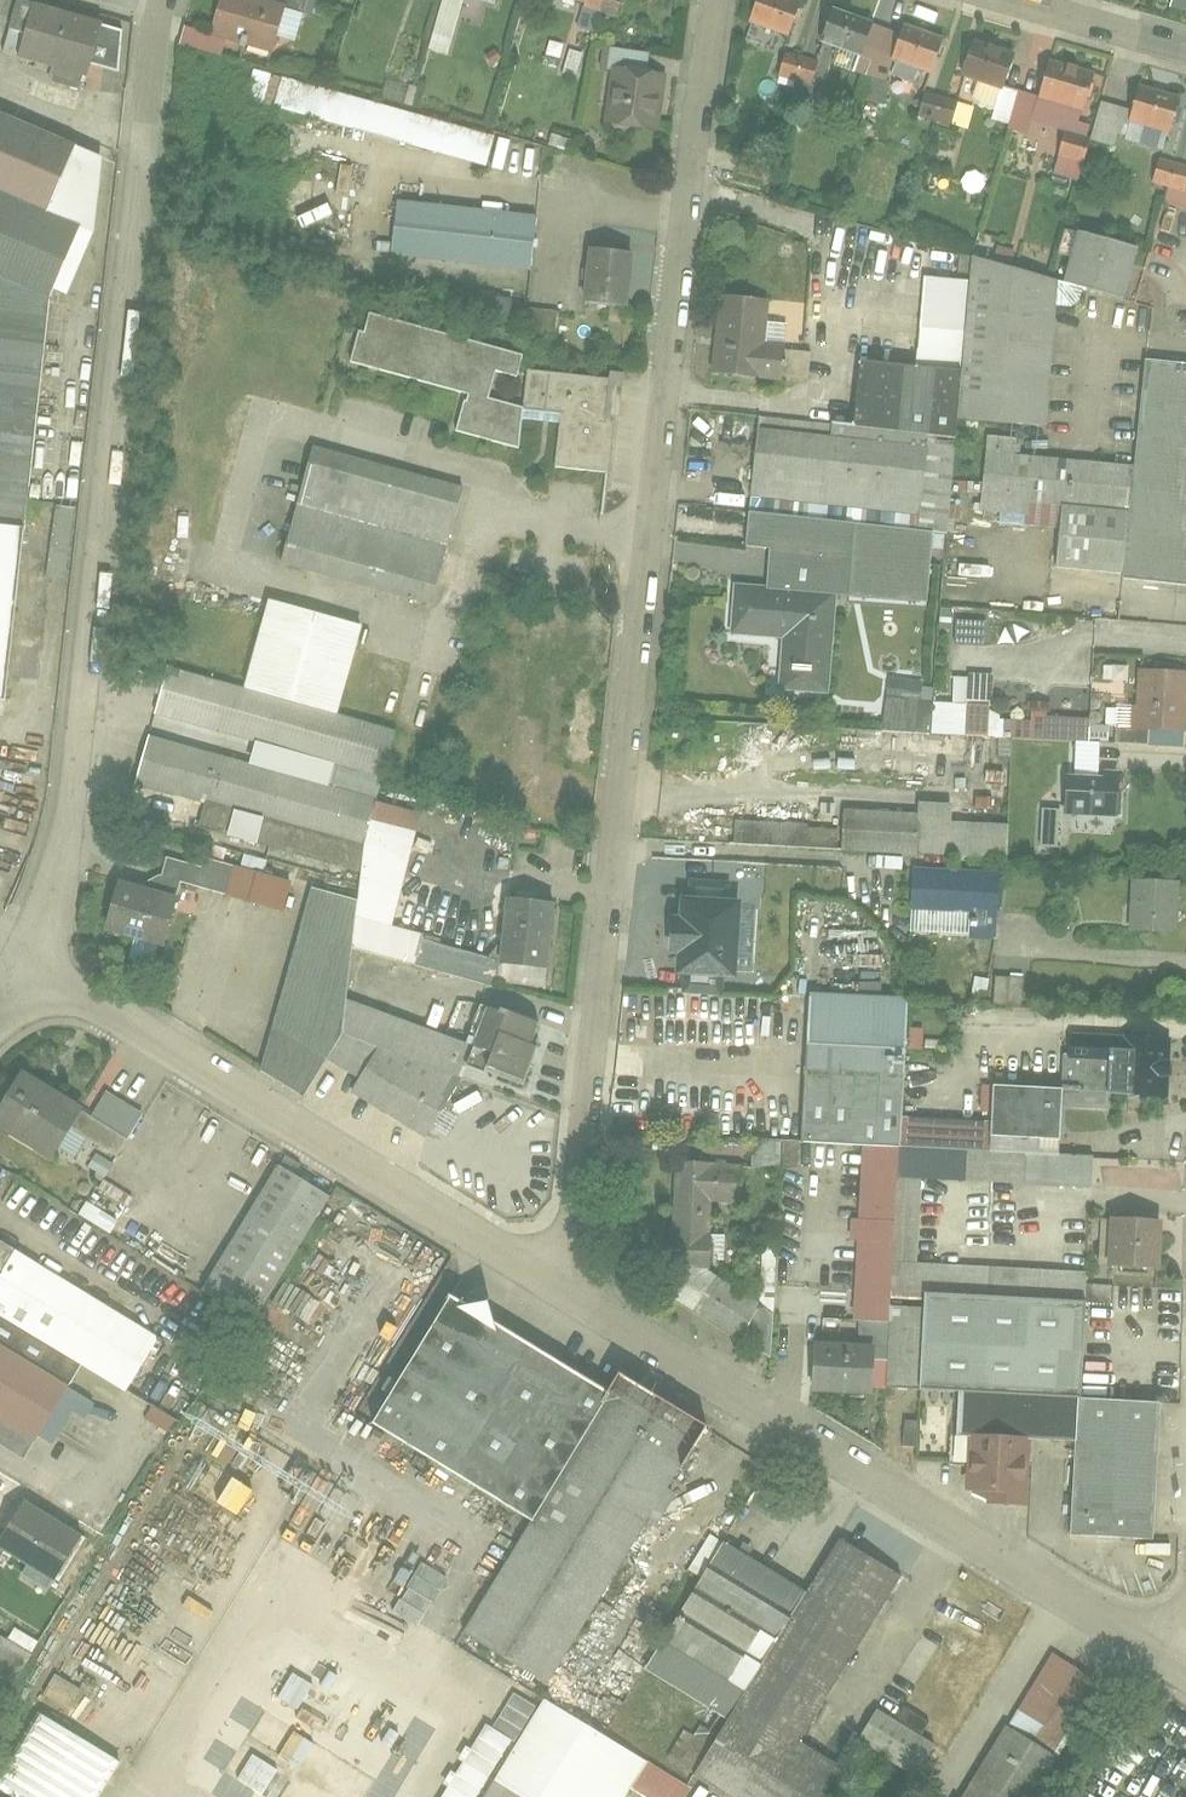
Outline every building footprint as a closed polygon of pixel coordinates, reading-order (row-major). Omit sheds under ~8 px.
[(127,29),(26,0),(0,0),(0,21),(18,26),(9,57),(63,72),(58,89),(90,99),(100,69),(125,78),(127,29)] [(289,0),(213,0),(204,32),(276,51),(289,0)] [(745,23),(793,36),(802,0),(751,0),(745,23)] [(890,56),(939,70),(949,32),(897,17),(893,31),(874,26),(877,18),(826,4),(815,44),(865,57),(869,44),(891,50),(890,56)] [(577,25),(594,29),(599,12),(582,8),(577,25)] [(1017,51),(965,37),(955,75),(1007,89),(1017,51)] [(620,67),(613,126),(660,131),(668,68),(649,65),(651,49),(606,44),(604,65),(620,67)] [(1102,73),(1052,59),(1040,101),(1090,115),(1102,73)] [(482,171),(489,145),(251,79),(244,105),(482,171)] [(1185,109),(1185,94),(1136,80),(1124,121),(1178,137),(1185,109)] [(913,114),(947,125),(956,100),(922,89),(913,114)] [(11,528),(19,529),(47,298),(76,224),(46,212),(66,148),(0,120),(0,624),(11,528)] [(503,169),(510,140),(494,136),(488,165),(503,169)] [(1185,189),(1185,184),(1185,164),(1154,156),(1148,182),(1167,187),(1163,203),(1185,208),(1185,189)] [(543,210),(389,204),(386,257),(541,263),(543,210)] [(1091,233),(1080,276),(1137,291),(1149,248),(1091,233)] [(630,251),(585,246),(578,306),(623,311),(630,251)] [(766,428),(762,498),(759,542),(781,543),(779,573),(748,571),(745,626),(781,629),(778,683),(838,687),(843,595),(931,601),(936,528),(956,530),(964,404),(1054,410),(1063,265),(985,249),(983,278),(944,276),(937,377),(869,372),(868,395),(851,393),(849,434),(766,428)] [(753,297),(716,297),(716,383),(781,383),(781,345),(753,345),(753,297)] [(523,359),(370,316),(356,366),(468,398),(459,427),(515,443),(523,414),(490,404),(498,374),(517,379),(523,359)] [(1185,575),(1185,370),(1132,363),(1118,470),(1011,456),(1014,436),(977,431),(969,494),(1066,507),(1060,558),(1185,575)] [(617,376),(539,372),(537,410),(571,412),(568,462),(612,464),(617,376)] [(464,487),(308,446),(280,551),(436,593),(464,487)] [(984,642),(983,619),(953,619),(954,642),(984,642)] [(392,727),(165,666),(154,708),(337,757),(332,778),(149,729),(135,779),(251,810),(248,819),(356,848),(345,887),(299,876),(273,1021),(435,1114),(462,1056),(517,1075),(535,1028),(468,1003),(450,1038),(330,997),(342,954),(471,988),(481,949),(385,924),(409,833),(367,822),(392,727)] [(1141,667),(1141,729),(1185,729),(1185,667),(1141,667)] [(898,684),(897,721),(995,725),(996,701),(944,699),(945,686),(898,684)] [(1107,737),(1107,724),(1088,724),(1088,738),(1107,737)] [(1119,809),(1119,752),(1060,752),(1060,809),(1119,809)] [(1000,925),(1001,824),(912,823),(912,800),(832,800),(831,861),(924,862),(923,924),(1000,925)] [(1038,807),(1038,846),(1057,846),(1058,807),(1038,807)] [(226,858),(145,846),(140,876),(221,888),(226,858)] [(161,945),(170,891),(99,880),(91,934),(161,945)] [(1184,880),(1139,880),(1139,936),(1184,936),(1184,880)] [(670,952),(681,953),(678,989),(723,992),(724,975),(735,976),(740,902),(684,898),(683,920),(672,919),(670,952)] [(551,908),(503,907),(502,975),(550,975),(551,908)] [(126,961),(151,965),(155,945),(130,941),(126,961)] [(993,1002),(1022,1003),(1022,976),(993,976),(993,1002)] [(1076,1405),(1078,1328),(1079,1285),(910,1280),(913,1192),(1087,1197),(1088,1157),(1059,1157),(1061,1087),(990,1085),(989,1114),(899,1111),(908,1002),(814,995),(798,1141),(860,1143),(854,1344),(808,1343),(807,1393),(979,1398),(976,1510),(1040,1512),(1042,1447),(1076,1448),(1073,1542),(1150,1544),(1154,1407),(1076,1405)] [(1163,1034),(1067,1033),(1067,1081),(1163,1082),(1163,1034)] [(0,1107),(0,1130),(51,1159),(68,1129),(117,1157),(142,1115),(104,1093),(90,1118),(21,1071),(0,1107)] [(202,1290),(253,1321),(328,1195),(276,1165),(202,1290)] [(738,1174),(683,1168),(678,1305),(775,1362),(782,1258),(750,1255),(750,1299),(736,1288),(738,1174)] [(1164,1216),(1110,1216),(1110,1270),(1164,1270),(1164,1216)] [(24,1452),(79,1364),(120,1390),(152,1340),(151,1339),(143,1351),(0,1259),(0,1437),(24,1452)] [(363,1424),(531,1524),(608,1395),(558,1366),(440,1295),(363,1424)] [(618,1377),(608,1395),(531,1524),(464,1636),(550,1687),(705,1428),(618,1377)] [(83,1535),(23,1500),(0,1541),(0,1549),(55,1581),(83,1535)] [(744,1691),(725,1721),(693,1775),(729,1796),(824,1796),(840,1766),(800,1742),(899,1577),(839,1540),(806,1593),(778,1637),(744,1691)] [(778,1637),(806,1593),(724,1542),(643,1669),(725,1721),(744,1691),(730,1681),(764,1628),(778,1637)] [(420,1560),(390,1611),(416,1626),(446,1575),(420,1560)] [(744,1691),(778,1637),(764,1628),(730,1681),(744,1691)] [(10,1681),(28,1652),(0,1635),(0,1675),(10,1681)] [(1100,1684),(1052,1655),(966,1796),(1031,1796),(1100,1684)] [(289,1671),(274,1697),(295,1709),(310,1683),(289,1671)] [(629,1789),(643,1796),(683,1796),(688,1788),(517,1684),(501,1712),(525,1727),(506,1757),(492,1749),(478,1772),(491,1780),(481,1796),(624,1796),(629,1789)] [(932,1746),(876,1709),(856,1740),(912,1776),(932,1746)] [(374,1777),(259,1710),(223,1771),(266,1795),(265,1796),(363,1796),(374,1777)] [(37,1724),(0,1787),(0,1793),(6,1796),(91,1796),(109,1767),(37,1724)] [(683,1731),(661,1770),(686,1784),(708,1745),(683,1731)]
